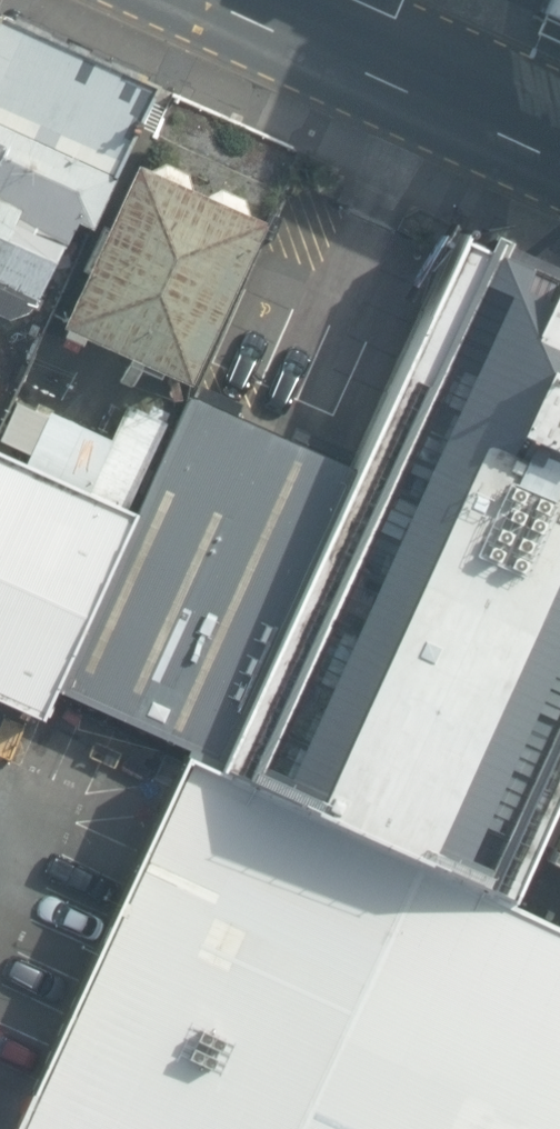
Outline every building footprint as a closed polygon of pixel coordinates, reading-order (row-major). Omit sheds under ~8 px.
[(530,18),(559,32),(559,0),(538,0),(530,18)] [(0,20),(0,319),(9,323),(29,315),(33,308),(36,309),(75,227),(90,233),(156,91),(0,20)] [(146,175),(134,170),(60,332),(188,391),(262,228),(248,221),(243,202),(218,191),(202,201),(192,196),(187,177),(163,166),(146,175)] [(510,900),(559,790),(559,269),(504,244),(506,240),(489,233),(483,247),(460,236),(451,255),(353,469),(217,768),(510,900)] [(174,429),(135,516),(54,695),(185,754),(217,768),(353,469),(189,396),(174,429)] [(49,414),(50,411),(37,405),(34,412),(15,403),(0,438),(0,443),(30,456),(49,414)] [(88,495),(135,516),(174,429),(127,408),(111,442),(88,495)] [(88,495),(111,442),(49,414),(30,456),(25,467),(88,495)] [(135,516),(88,495),(25,467),(0,455),(0,707),(41,725),(54,695),(135,516)] [(185,754),(12,1128),(559,1128),(559,924),(510,900),(217,768),(185,754)] [(551,849),(559,853),(559,830),(551,849)]
